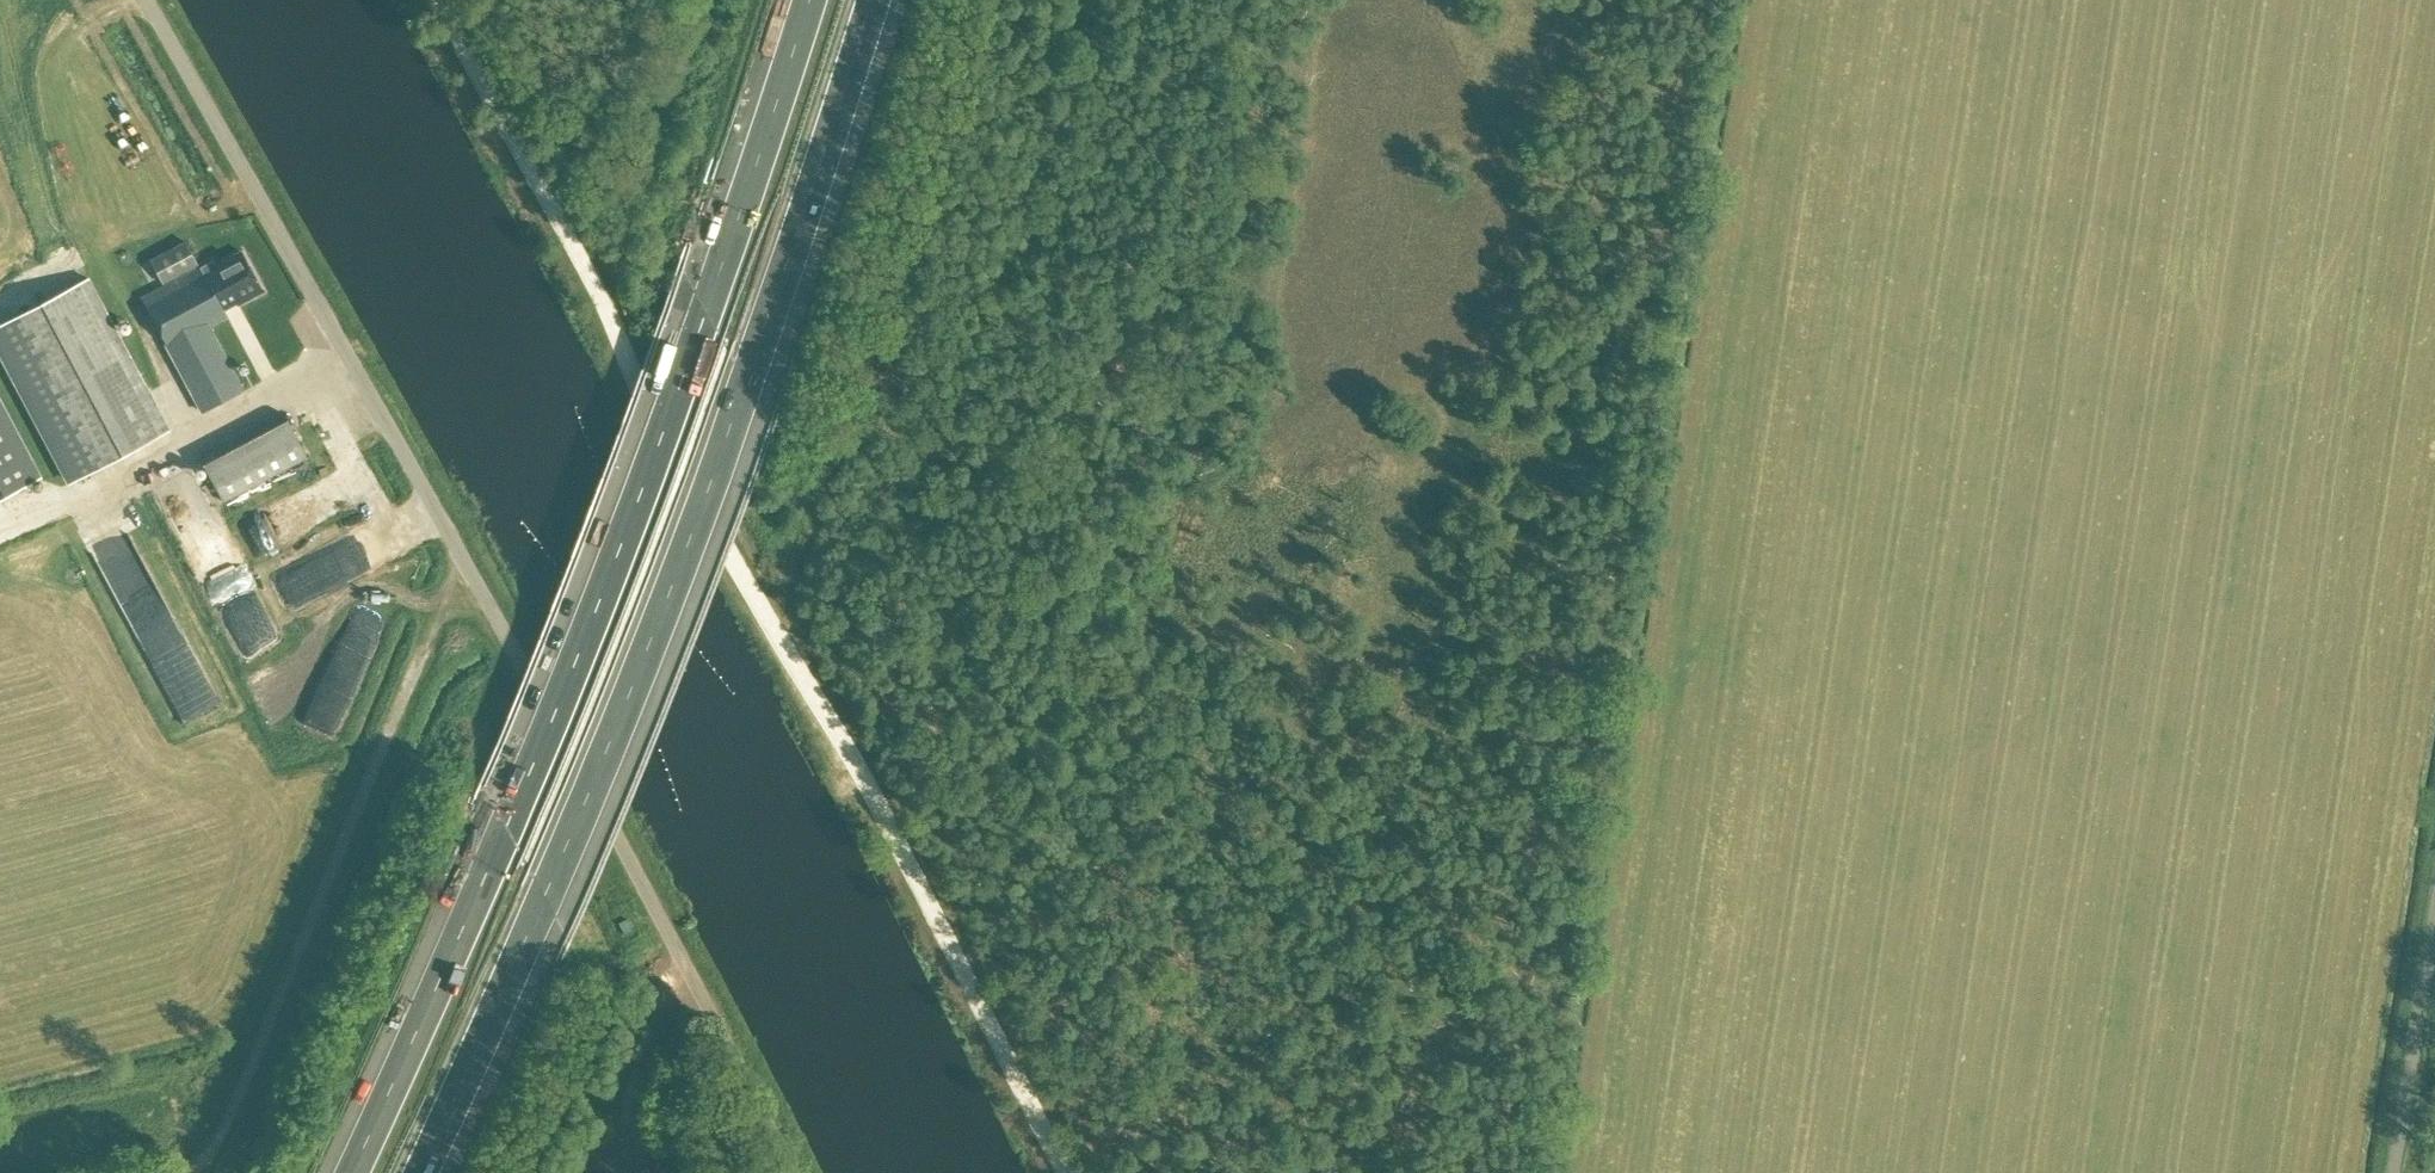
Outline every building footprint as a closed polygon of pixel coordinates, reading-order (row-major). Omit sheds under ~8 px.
[(260,291),(239,250),(237,247),(199,267),(185,240),(150,259),(163,284),(139,297),(142,302),(140,302),(200,415),(241,393),(207,329),(226,319),(222,311),(236,304),(240,311),(255,304),(251,296),(260,291)] [(15,317),(0,324),(0,355),(68,483),(95,469),(169,430),(89,277),(15,317)] [(40,478),(0,402),(0,499),(40,478)] [(200,459),(223,502),(307,456),(284,414),(200,459)] [(275,573),(289,606),(376,569),(362,536),(275,573)] [(346,598),(298,719),(342,736),(389,615),(346,598)] [(275,619),(242,638),(251,653),(284,635),(275,619)]
